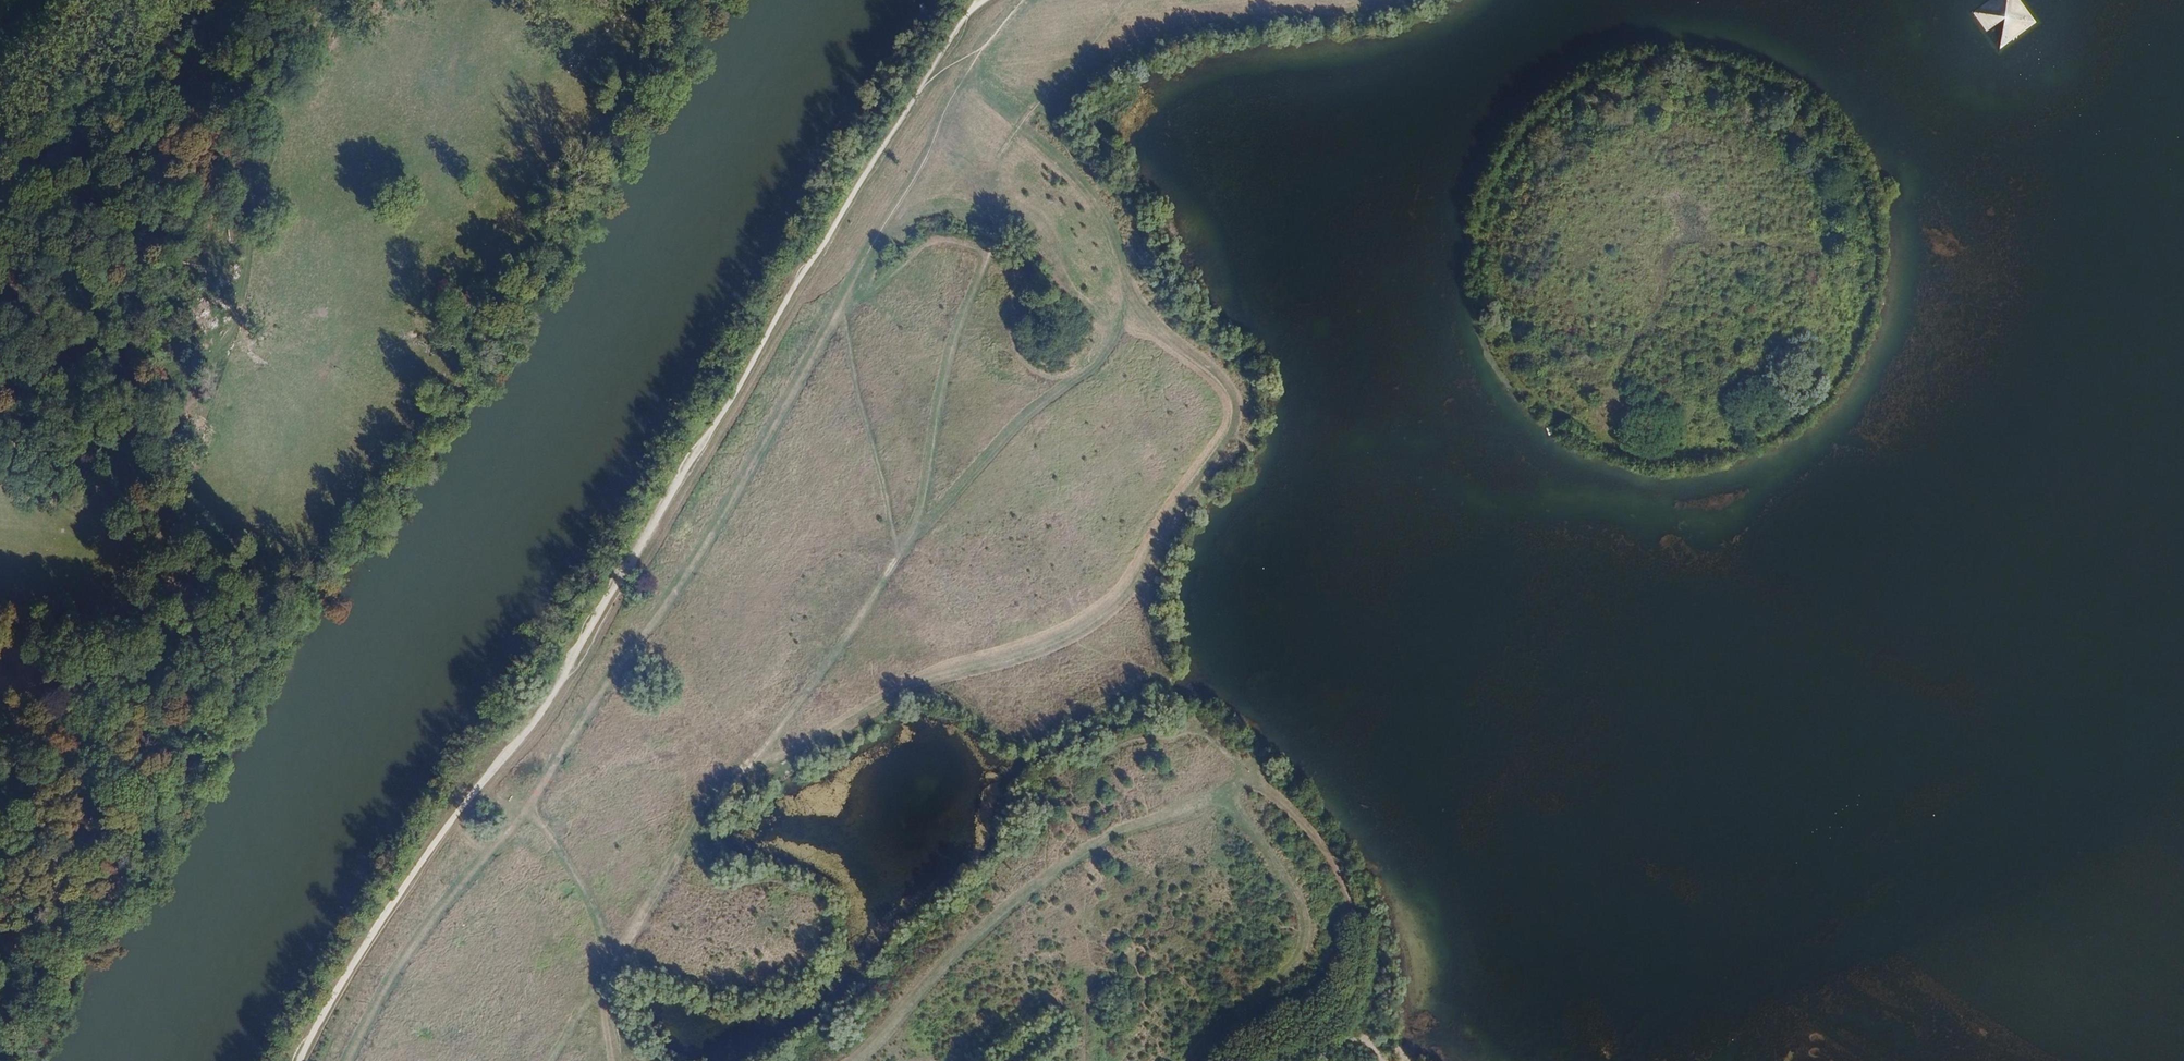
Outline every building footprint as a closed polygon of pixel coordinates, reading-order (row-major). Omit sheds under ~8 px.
[(2022,0),(1990,0),(1973,12),(1987,32),(2006,18),(2000,49),(2038,22),(2022,0)] [(424,118),(400,93),(398,95),(412,109),(422,120),(424,118)] [(180,667),(175,677),(186,683),(191,673),(180,667)]
